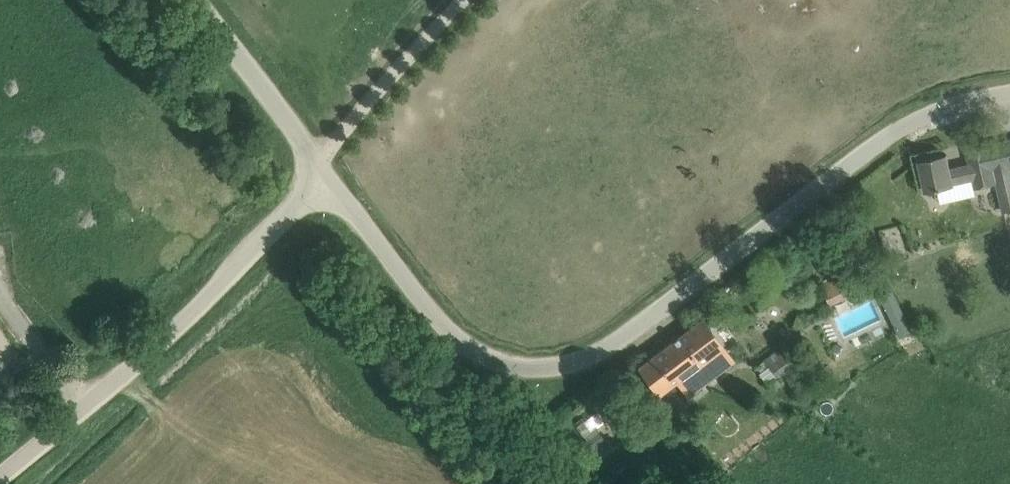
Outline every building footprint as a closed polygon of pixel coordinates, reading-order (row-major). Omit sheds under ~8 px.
[(927,192),(972,182),(974,191),(998,185),(1004,213),(1009,211),(1009,141),(990,145),(967,150),(970,164),(951,168),(948,154),(920,161),(927,192)] [(844,298),(844,281),(823,281),(823,297),(844,298)] [(892,289),(878,295),(899,337),(912,331),(892,289)] [(688,395),(734,360),(703,319),(639,367),(660,394),(678,381),(688,395)] [(779,376),(804,356),(790,339),(765,359),(779,376)]
